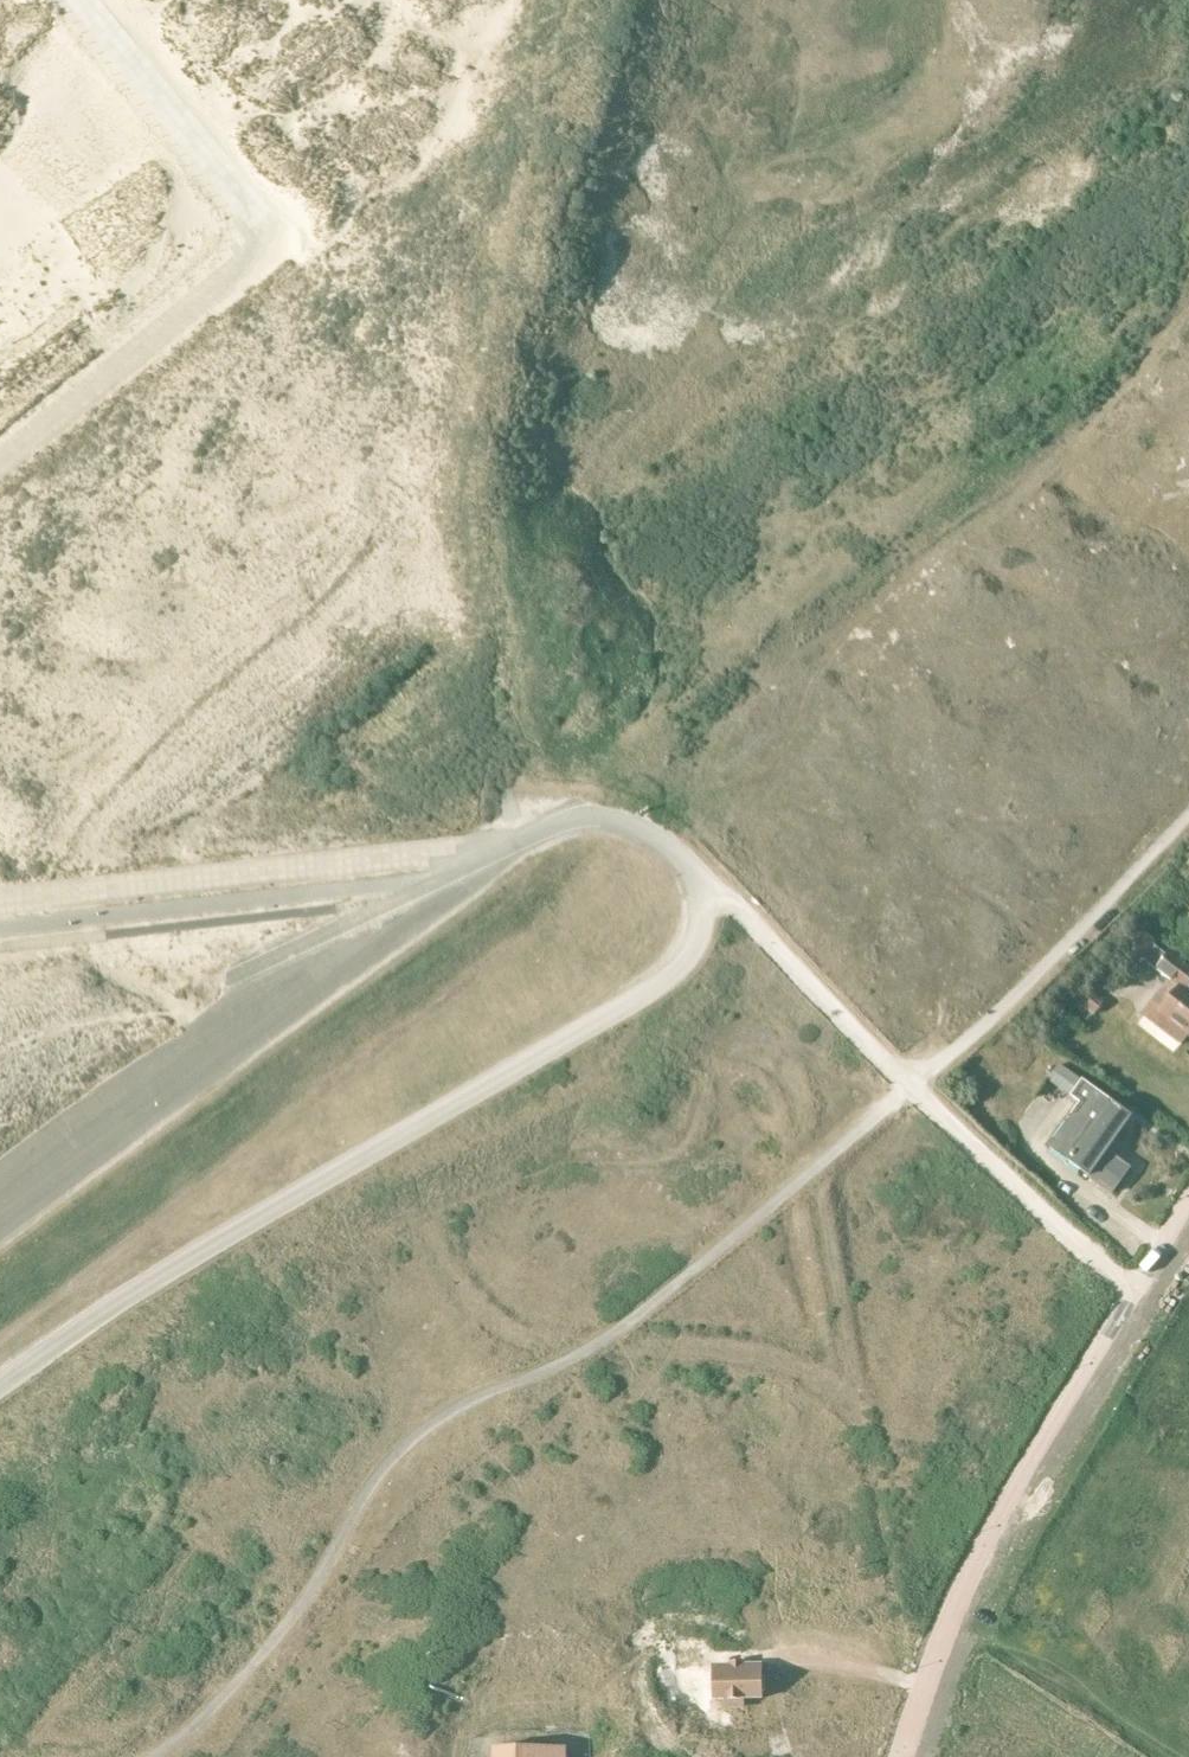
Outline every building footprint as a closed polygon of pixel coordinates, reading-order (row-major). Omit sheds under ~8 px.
[(1188,991),(1188,967),(1169,952),(1167,956),(1154,946),(1157,942),(1142,931),(1121,958),(1136,970),(1143,960),(1156,970),(1155,971),(1178,988),(1159,1013),(1188,1036),(1188,994),(1187,993),(1188,991)] [(1089,990),(1078,1003),(1094,1016),(1104,1003),(1089,990)] [(1081,1104),(1050,1149),(1113,1194),(1130,1169),(1112,1156),(1120,1144),(1116,1140),(1132,1118),(1111,1102),(1059,1065),(1048,1081),(1072,1098),(1081,1104)] [(744,1706),(743,1699),(762,1699),(761,1665),(713,1667),(714,1700),(725,1699),(726,1707),(744,1706)] [(566,1749),(492,1749),(492,1756),(566,1756),(566,1749)]
